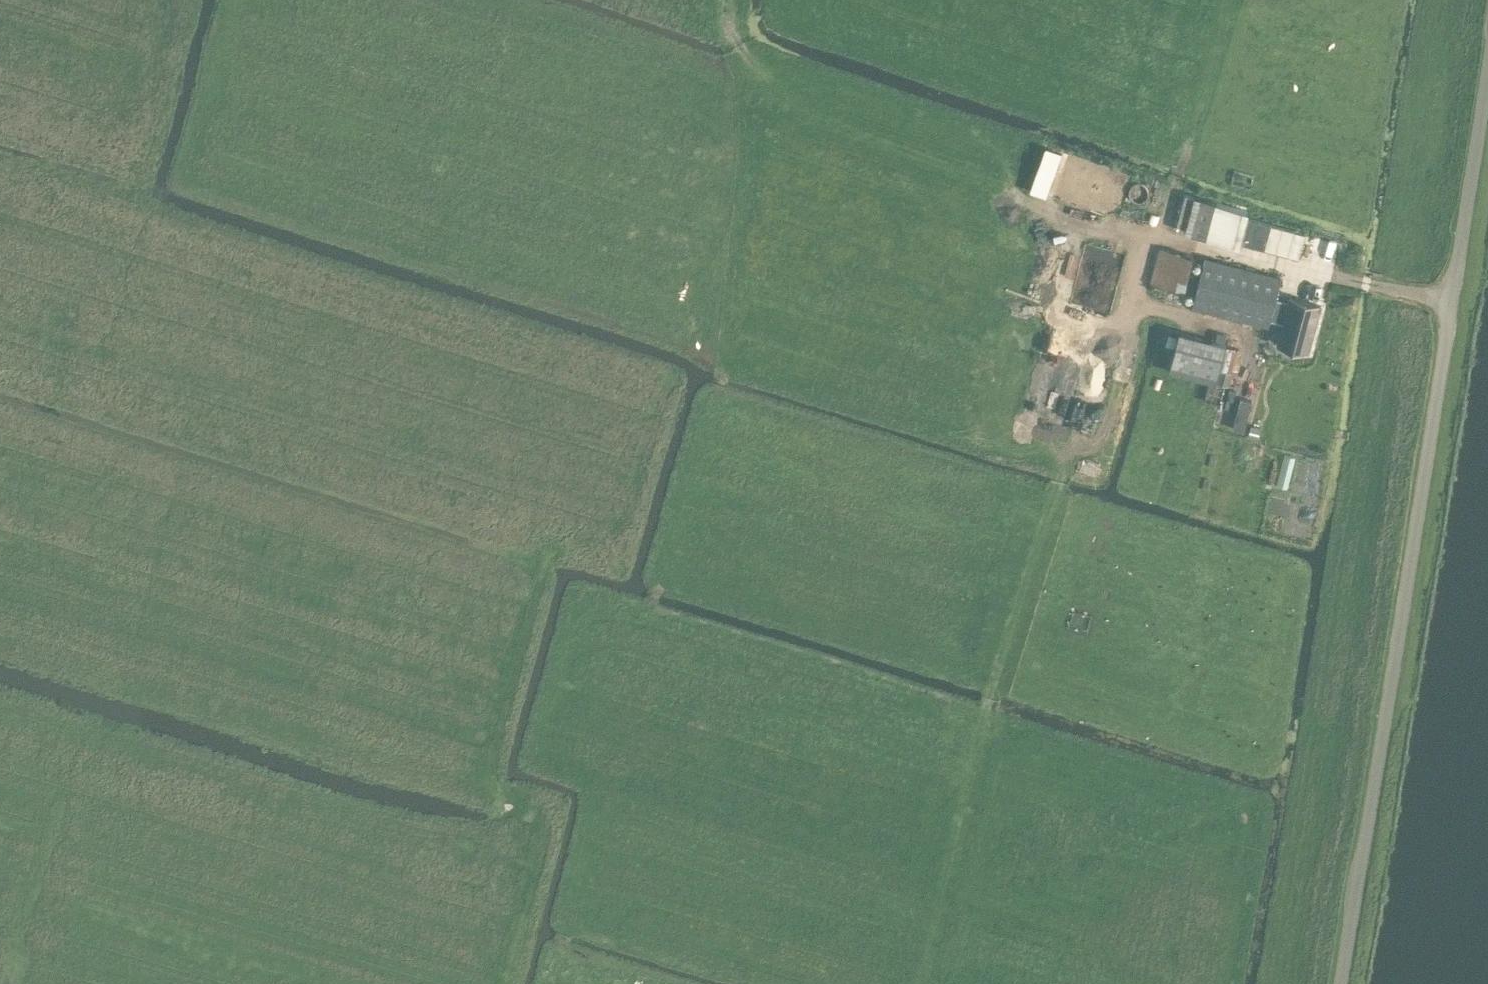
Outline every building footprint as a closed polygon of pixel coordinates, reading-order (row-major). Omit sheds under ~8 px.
[(1246,217),(1240,242),(1276,250),(1281,226),(1246,217)] [(1185,290),(1193,254),(1160,246),(1151,282),(1185,290)] [(1204,257),(1191,305),(1267,325),(1269,319),(1281,322),(1276,341),(1307,350),(1319,304),(1288,296),(1287,300),(1274,297),(1279,277),(1204,257)] [(1169,370),(1217,382),(1226,343),(1179,330),(1169,370)] [(1298,458),(1286,455),(1277,485),(1288,489),(1298,458)]
